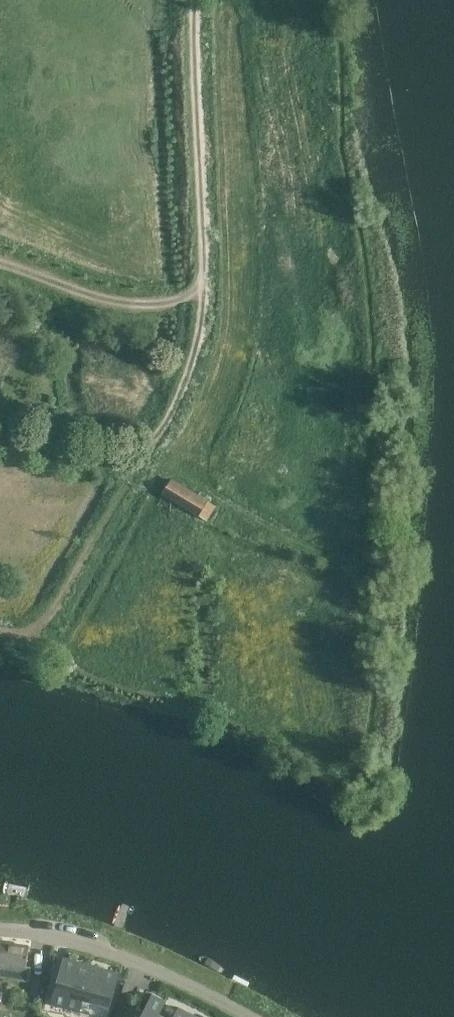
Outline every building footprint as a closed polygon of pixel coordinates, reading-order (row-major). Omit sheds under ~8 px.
[(206,520),(216,506),(173,479),(164,494),(206,520)] [(29,980),(31,966),(26,965),(29,947),(1,943),(0,946),(0,962),(0,976),(29,980)] [(103,1016),(108,1016),(121,971),(64,957),(52,1003),(103,1016)] [(161,1013),(167,1000),(153,993),(141,1016),(169,1016),(161,1013)] [(178,1005),(173,1016),(202,1016),(178,1005)]
